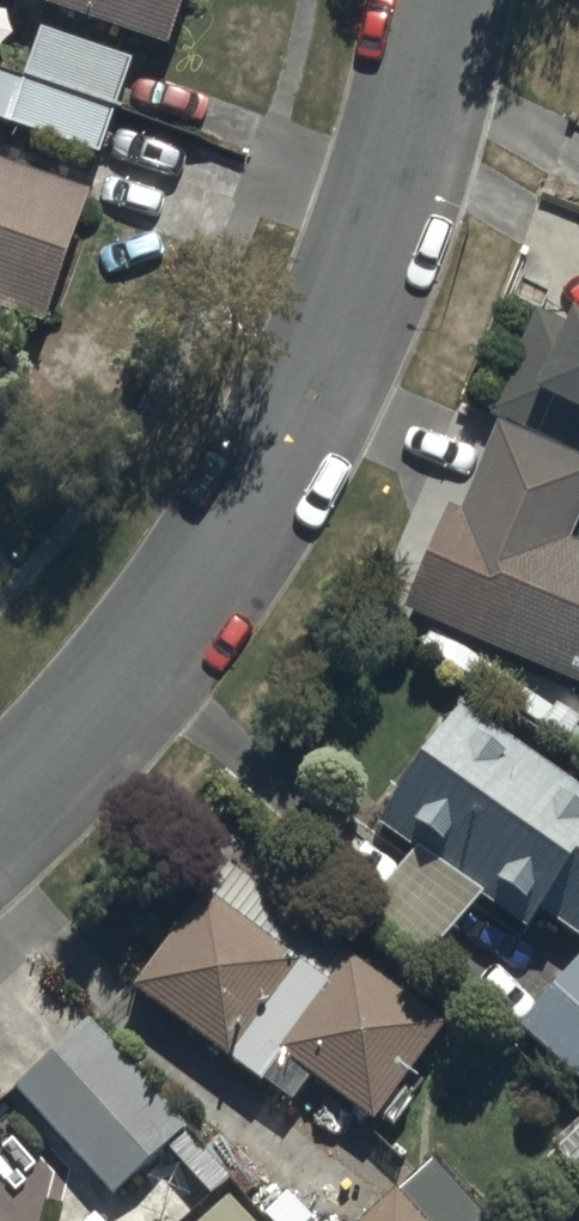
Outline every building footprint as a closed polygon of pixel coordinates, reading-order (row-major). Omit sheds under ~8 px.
[(168,66),(191,0),(0,0),(0,7),(168,66)] [(37,41),(19,98),(0,92),(0,139),(100,170),(131,70),(37,41)] [(0,178),(0,326),(41,341),(88,210),(0,178)] [(487,426),(578,465),(578,344),(533,325),(487,426)] [(403,626),(578,697),(578,559),(571,555),(578,536),(578,471),(497,438),(460,528),(448,523),(403,626)] [(460,721),(376,840),(414,867),(361,922),(430,972),(484,913),(529,945),(542,927),(578,953),(578,805),(460,721)] [(223,878),(132,1001),(265,1098),(284,1072),(374,1137),(382,1127),(396,1137),(413,1114),(400,1104),(447,1041),(223,878)] [(517,1041),(578,1095),(578,969),(517,1041)] [(189,1143),(88,1031),(14,1098),(115,1210),(189,1143)] [(433,1170),(380,1220),(482,1220),(433,1170)] [(228,1203),(208,1220),(244,1220),(228,1203)]
